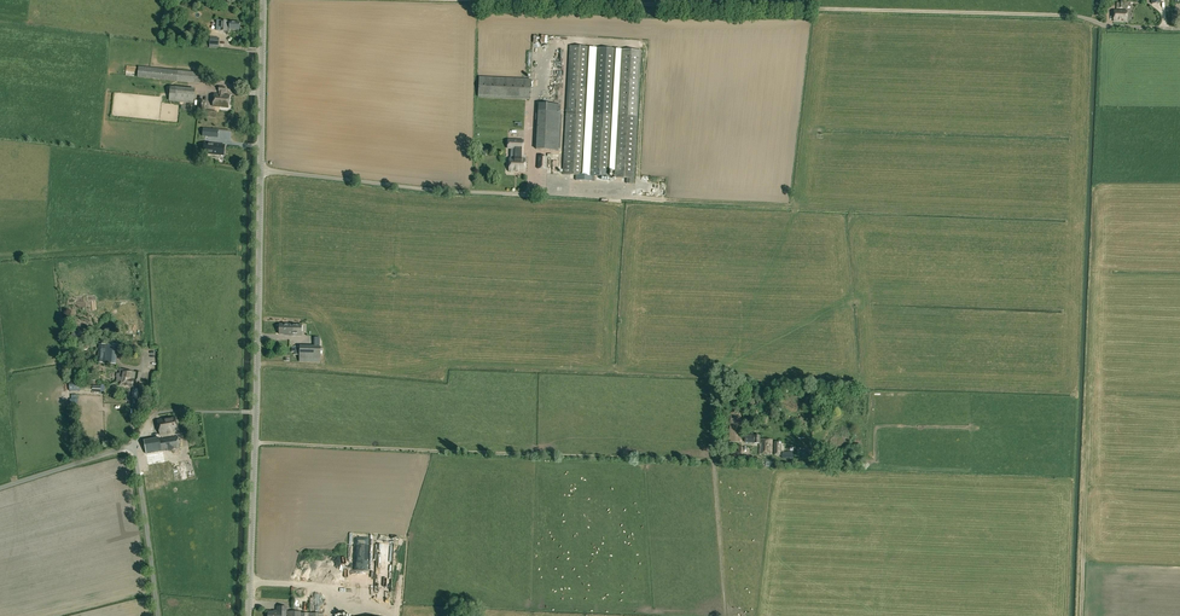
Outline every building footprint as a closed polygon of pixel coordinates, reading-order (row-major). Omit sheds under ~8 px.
[(1114,21),(1127,22),(1127,11),(1114,10),(1114,21)] [(221,21),(220,31),(229,31),(229,30),(239,30),(239,22),(221,21)] [(210,37),(209,40),(203,40),(202,44),(209,44),(209,48),(219,48),(219,38),(210,37)] [(566,112),(562,175),(575,175),(575,180),(579,181),(592,181),(593,176),(609,177),(612,115),(616,49),(596,47),(592,114),(589,175),(583,175),(586,113),(590,47),(570,46),(566,112)] [(617,115),(614,178),(627,179),(627,184),(634,184),(634,179),(638,117),(641,51),(620,50),(617,115)] [(129,63),(128,72),(137,72),(138,63),(129,63)] [(200,84),(201,73),(138,66),(137,77),(200,84)] [(479,77),(478,97),(530,99),(531,79),(479,77)] [(195,89),(170,86),(168,101),(194,103),(195,89)] [(228,108),(229,96),(214,94),(213,106),(228,108)] [(205,113),(205,116),(216,118),(217,111),(206,110),(207,101),(198,100),(197,112),(205,113)] [(538,111),(536,149),(558,150),(561,105),(554,105),(539,104),(538,111)] [(205,138),(212,138),(213,129),(206,128),(205,138)] [(508,140),(507,149),(513,149),(513,158),(509,158),(509,171),(510,171),(510,172),(515,173),(515,171),(525,172),(525,159),(523,159),(523,140),(508,140)] [(210,144),(209,154),(224,155),(225,145),(210,144)] [(538,156),(538,169),(546,169),(546,157),(538,156)] [(279,334),(287,334),(287,335),(293,335),(293,325),(279,324),(279,334)] [(105,345),(98,344),(98,352),(95,351),(95,356),(97,357),(97,361),(104,362),(105,345)] [(116,365),(118,345),(105,344),(103,364),(116,365)] [(321,347),(300,346),(299,362),(320,363),(321,347)] [(118,381),(122,381),(123,378),(128,379),(128,376),(131,377),(136,378),(137,373),(120,369),(118,381)] [(136,378),(131,377),(128,376),(128,379),(123,378),(122,381),(121,385),(133,387),(135,381),(140,382),(141,379),(136,378)] [(754,406),(764,403),(761,396),(752,398),(746,400),(748,407),(754,405),(754,406)] [(740,442),(742,412),(730,411),(729,442),(740,442)] [(157,420),(160,435),(178,431),(175,417),(157,420)] [(746,435),(746,443),(754,443),(754,444),(760,444),(759,454),(772,455),(772,440),(761,439),(761,436),(746,435)] [(178,436),(159,438),(143,440),(146,454),(180,448),(178,436)] [(782,441),(774,441),(774,455),(781,455),(782,441)] [(176,475),(184,473),(181,457),(173,458),(176,475)] [(357,570),(309,570),(309,579),(357,579),(357,570)] [(287,607),(277,606),(277,612),(268,612),(268,615),(286,615),(287,607)]
